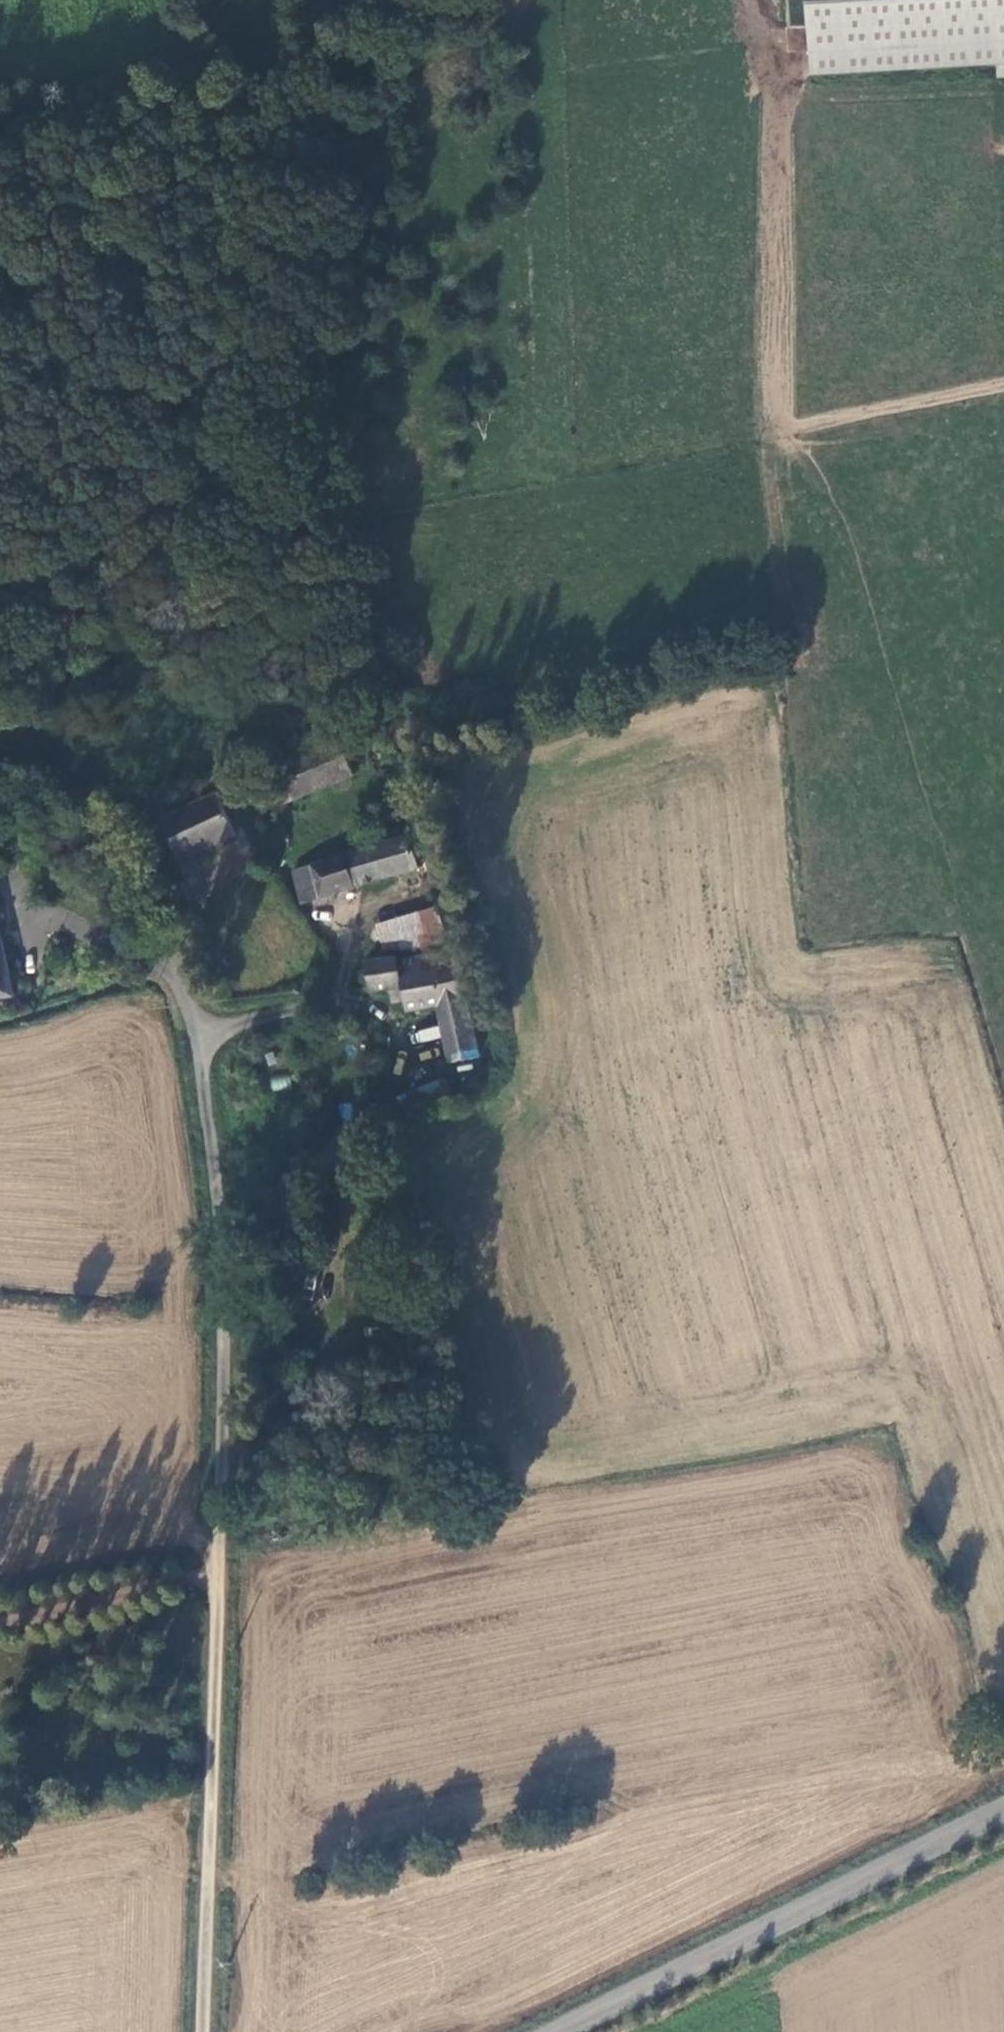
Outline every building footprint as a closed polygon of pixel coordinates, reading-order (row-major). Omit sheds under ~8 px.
[(812,78),(994,65),(995,80),(1003,80),(1003,0),(806,0),(812,78)] [(336,761),(280,787),(298,822),(353,798),(336,761)] [(279,831),(298,822),(280,787),(261,796),(279,831)] [(206,801),(146,830),(164,867),(224,838),(206,801)] [(295,908),(410,875),(402,843),(398,842),(286,878),(295,908)] [(367,934),(371,957),(395,951),(395,955),(435,947),(428,920),(367,934)] [(0,930),(0,991),(12,989),(0,930)] [(352,976),(357,1004),(376,1001),(380,1016),(395,1013),(396,1021),(426,1016),(429,1028),(439,1073),(467,1067),(461,1031),(445,965),(440,965),(425,968),(392,973),(380,975),(375,971),(352,976)] [(295,1076),(293,1076),(275,1076),(274,1092),(295,1092),(295,1076)]
